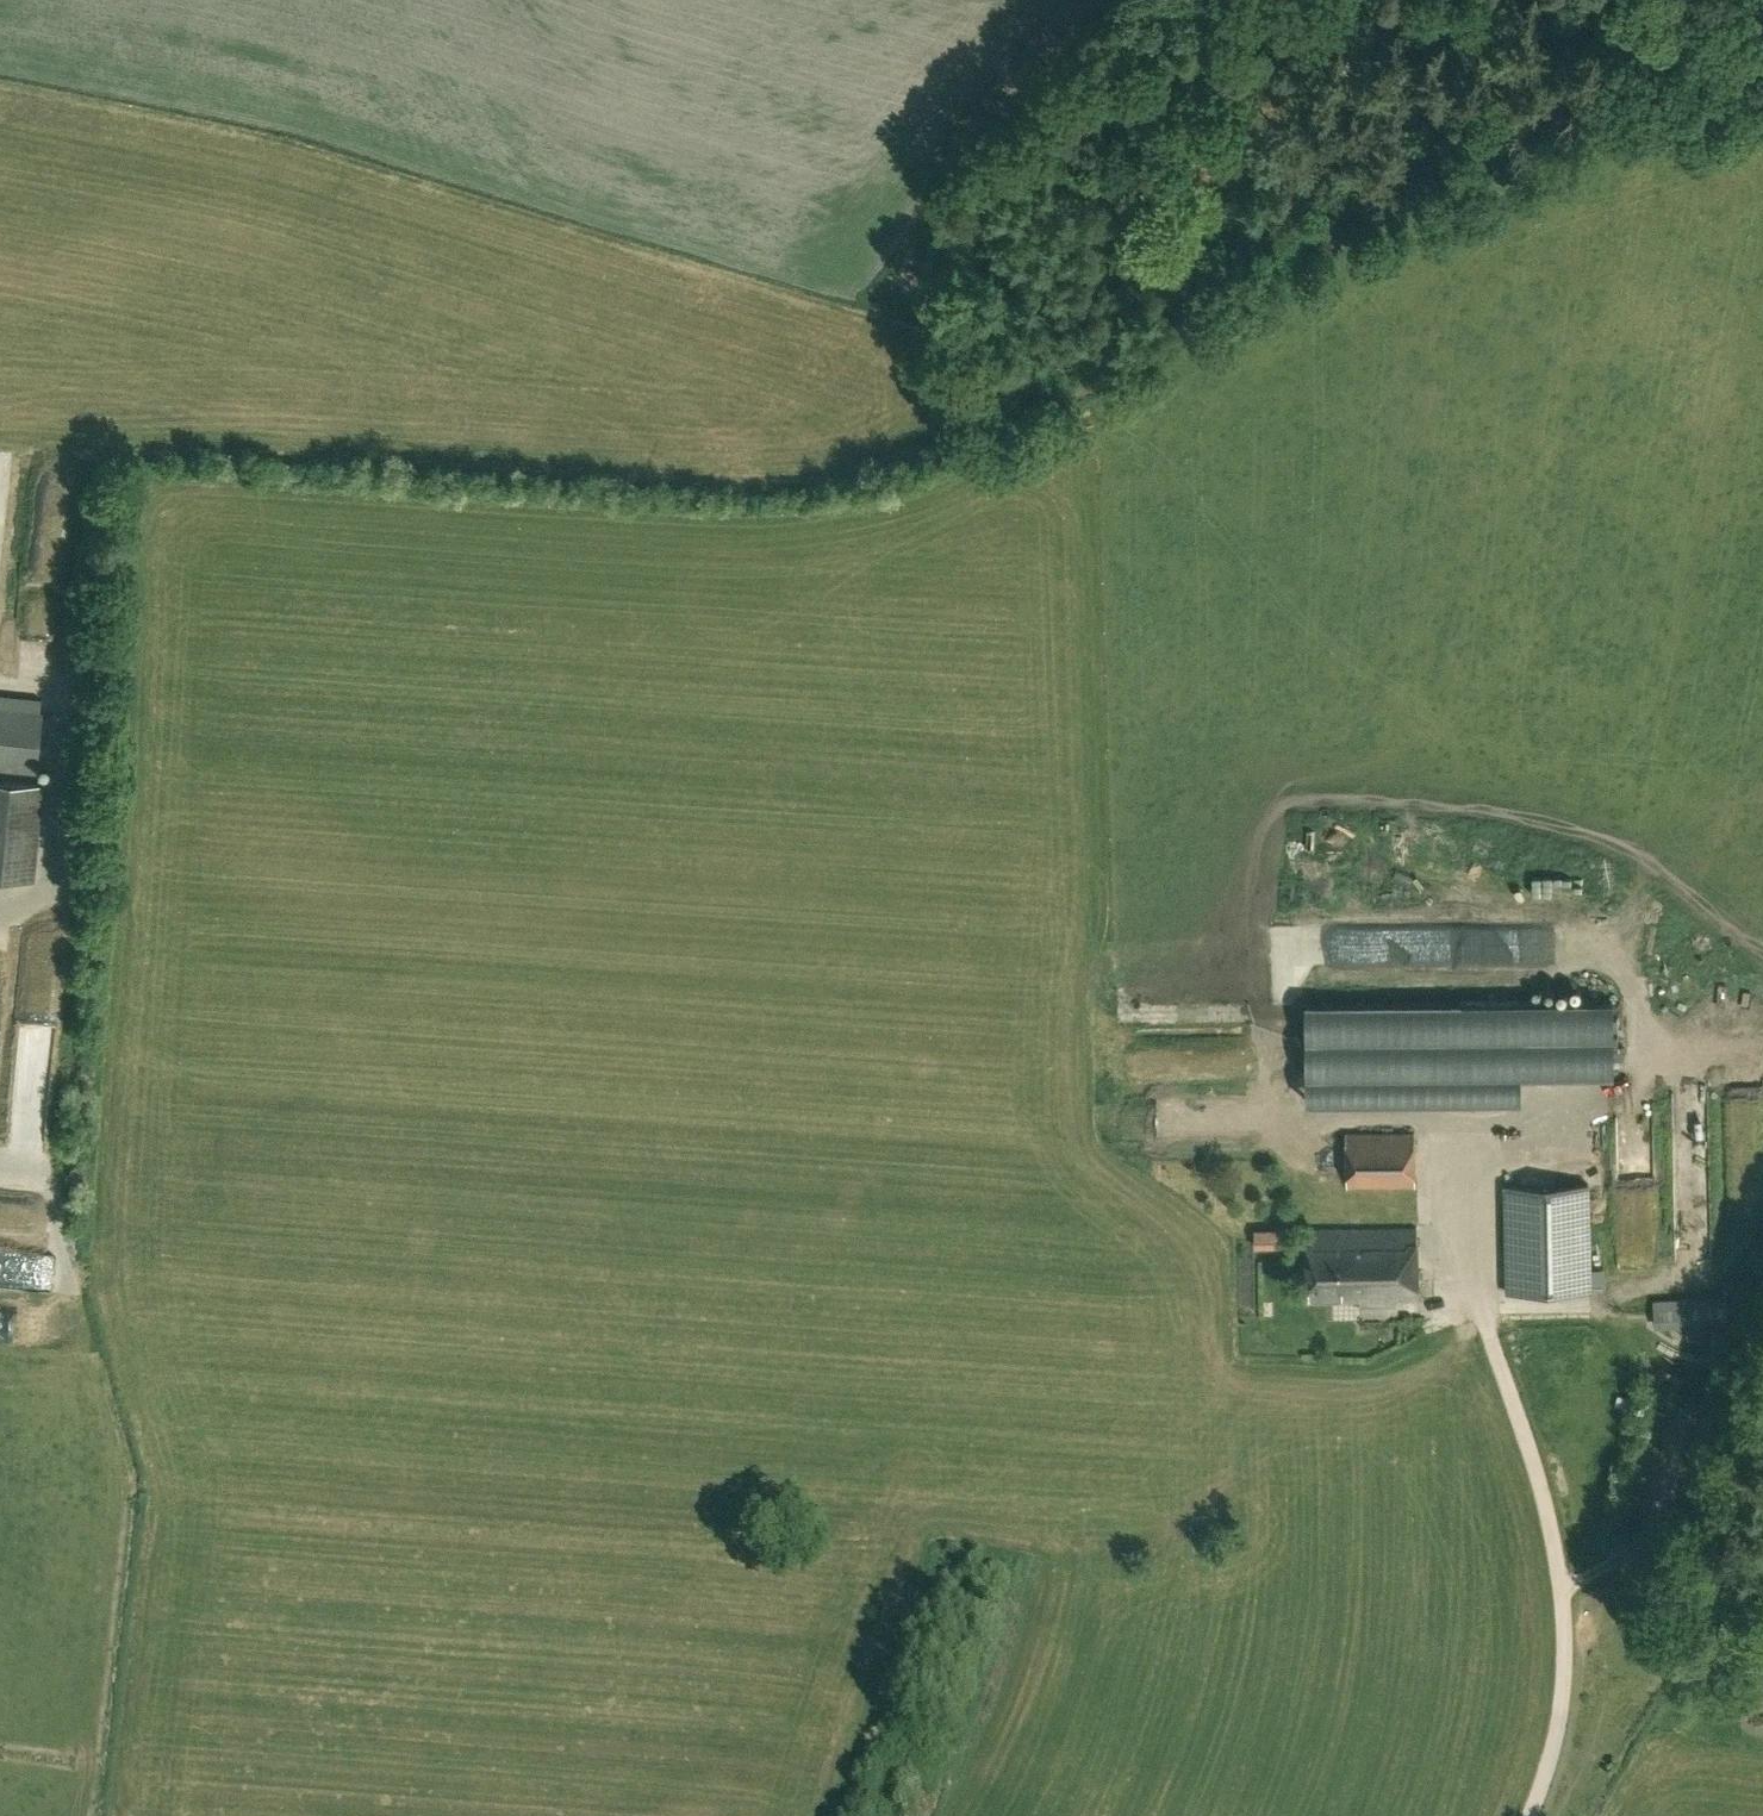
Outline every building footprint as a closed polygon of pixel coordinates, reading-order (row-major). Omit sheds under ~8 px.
[(43,713),(0,708),(0,767),(37,771),(43,713)] [(0,781),(0,879),(34,882),(43,785),(0,781)] [(1614,1004),(1307,1008),(1309,1109),(1521,1105),(1520,1079),(1616,1077),(1614,1004)] [(1344,1134),(1346,1189),(1416,1188),(1412,1134),(1344,1134)] [(1502,1186),(1508,1294),(1594,1290),(1588,1182),(1502,1186)] [(1307,1301),(1420,1302),(1420,1227),(1308,1228),(1307,1301)] [(1717,1297),(1676,1300),(1677,1326),(1718,1324),(1717,1297)]
